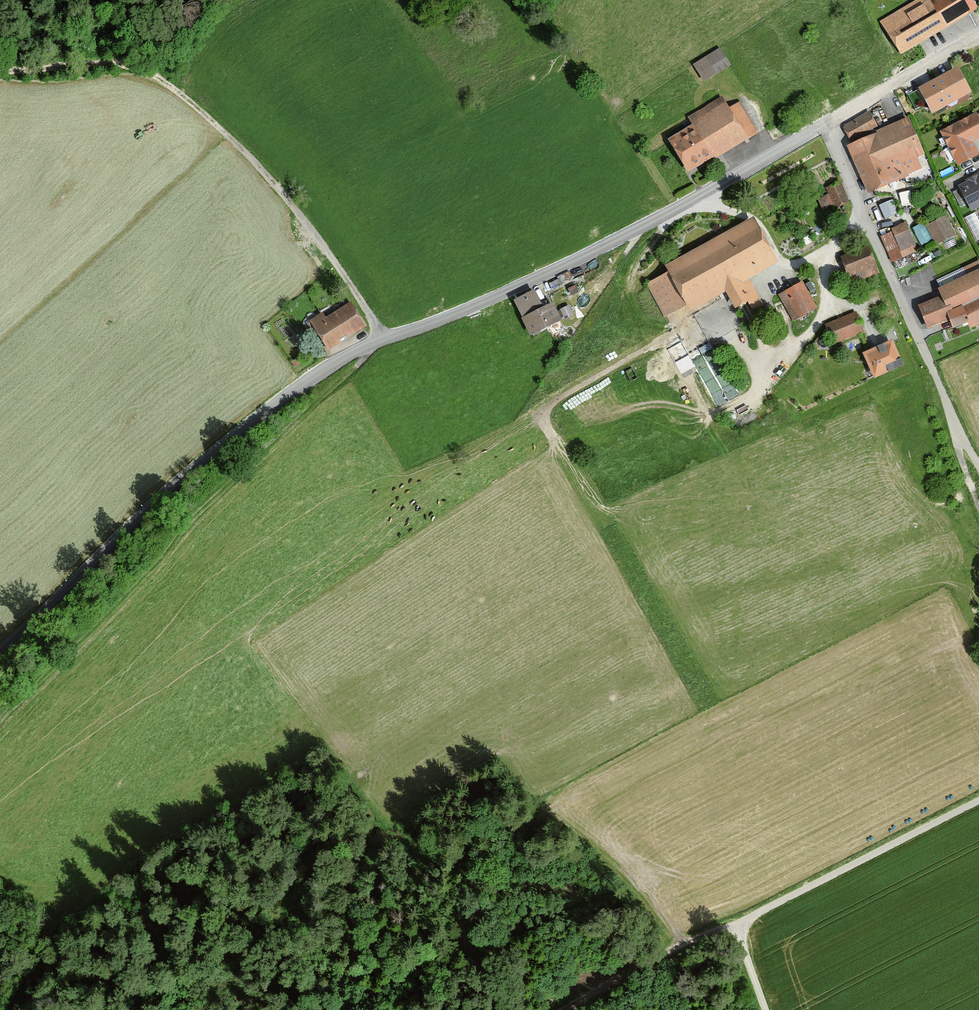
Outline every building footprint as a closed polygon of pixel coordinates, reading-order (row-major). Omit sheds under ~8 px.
[(971,0),(919,0),(916,2),(922,11),(918,14),(934,39),(978,11),(971,0)] [(730,67),(719,51),(694,67),(705,84),(730,67)] [(919,91),(933,117),(974,96),(960,70),(919,91)] [(758,137),(739,104),(731,109),(725,99),(687,121),(691,129),(670,141),(690,176),(758,137)] [(868,113),(842,128),(851,144),(877,129),(868,113)] [(976,114),(940,134),(958,167),(978,155),(973,144),(978,141),(978,119),(976,114)] [(909,120),(848,147),(869,194),(923,170),(918,159),(926,156),(909,120)] [(957,187),(973,213),(978,209),(978,177),(957,187)] [(826,190),(836,210),(848,204),(839,185),(826,190)] [(897,212),(891,198),(880,202),(885,217),(897,212)] [(947,212),(926,221),(936,243),(957,233),(947,212)] [(780,265),(756,220),(668,268),(671,273),(646,286),(664,320),(688,308),(692,314),(728,295),(738,313),(760,301),(749,281),(780,265)] [(917,249),(906,224),(891,231),(902,255),(917,249)] [(852,284),(877,275),(868,248),(842,257),(852,284)] [(962,269),(967,278),(939,290),(943,298),(920,309),(930,331),(951,322),(955,330),(969,324),(972,330),(978,326),(978,261),(962,269)] [(815,309),(803,286),(781,298),(793,320),(815,309)] [(569,290),(572,297),(579,293),(576,287),(569,290)] [(535,293),(515,303),(533,338),(563,323),(554,305),(544,310),(535,293)] [(328,352),(367,329),(352,303),(325,320),(322,314),(309,322),(328,352)] [(573,317),(568,307),(560,311),(565,321),(573,317)] [(863,334),(854,313),(825,326),(833,346),(863,334)] [(868,387),(904,374),(895,350),(860,363),(868,387)]
